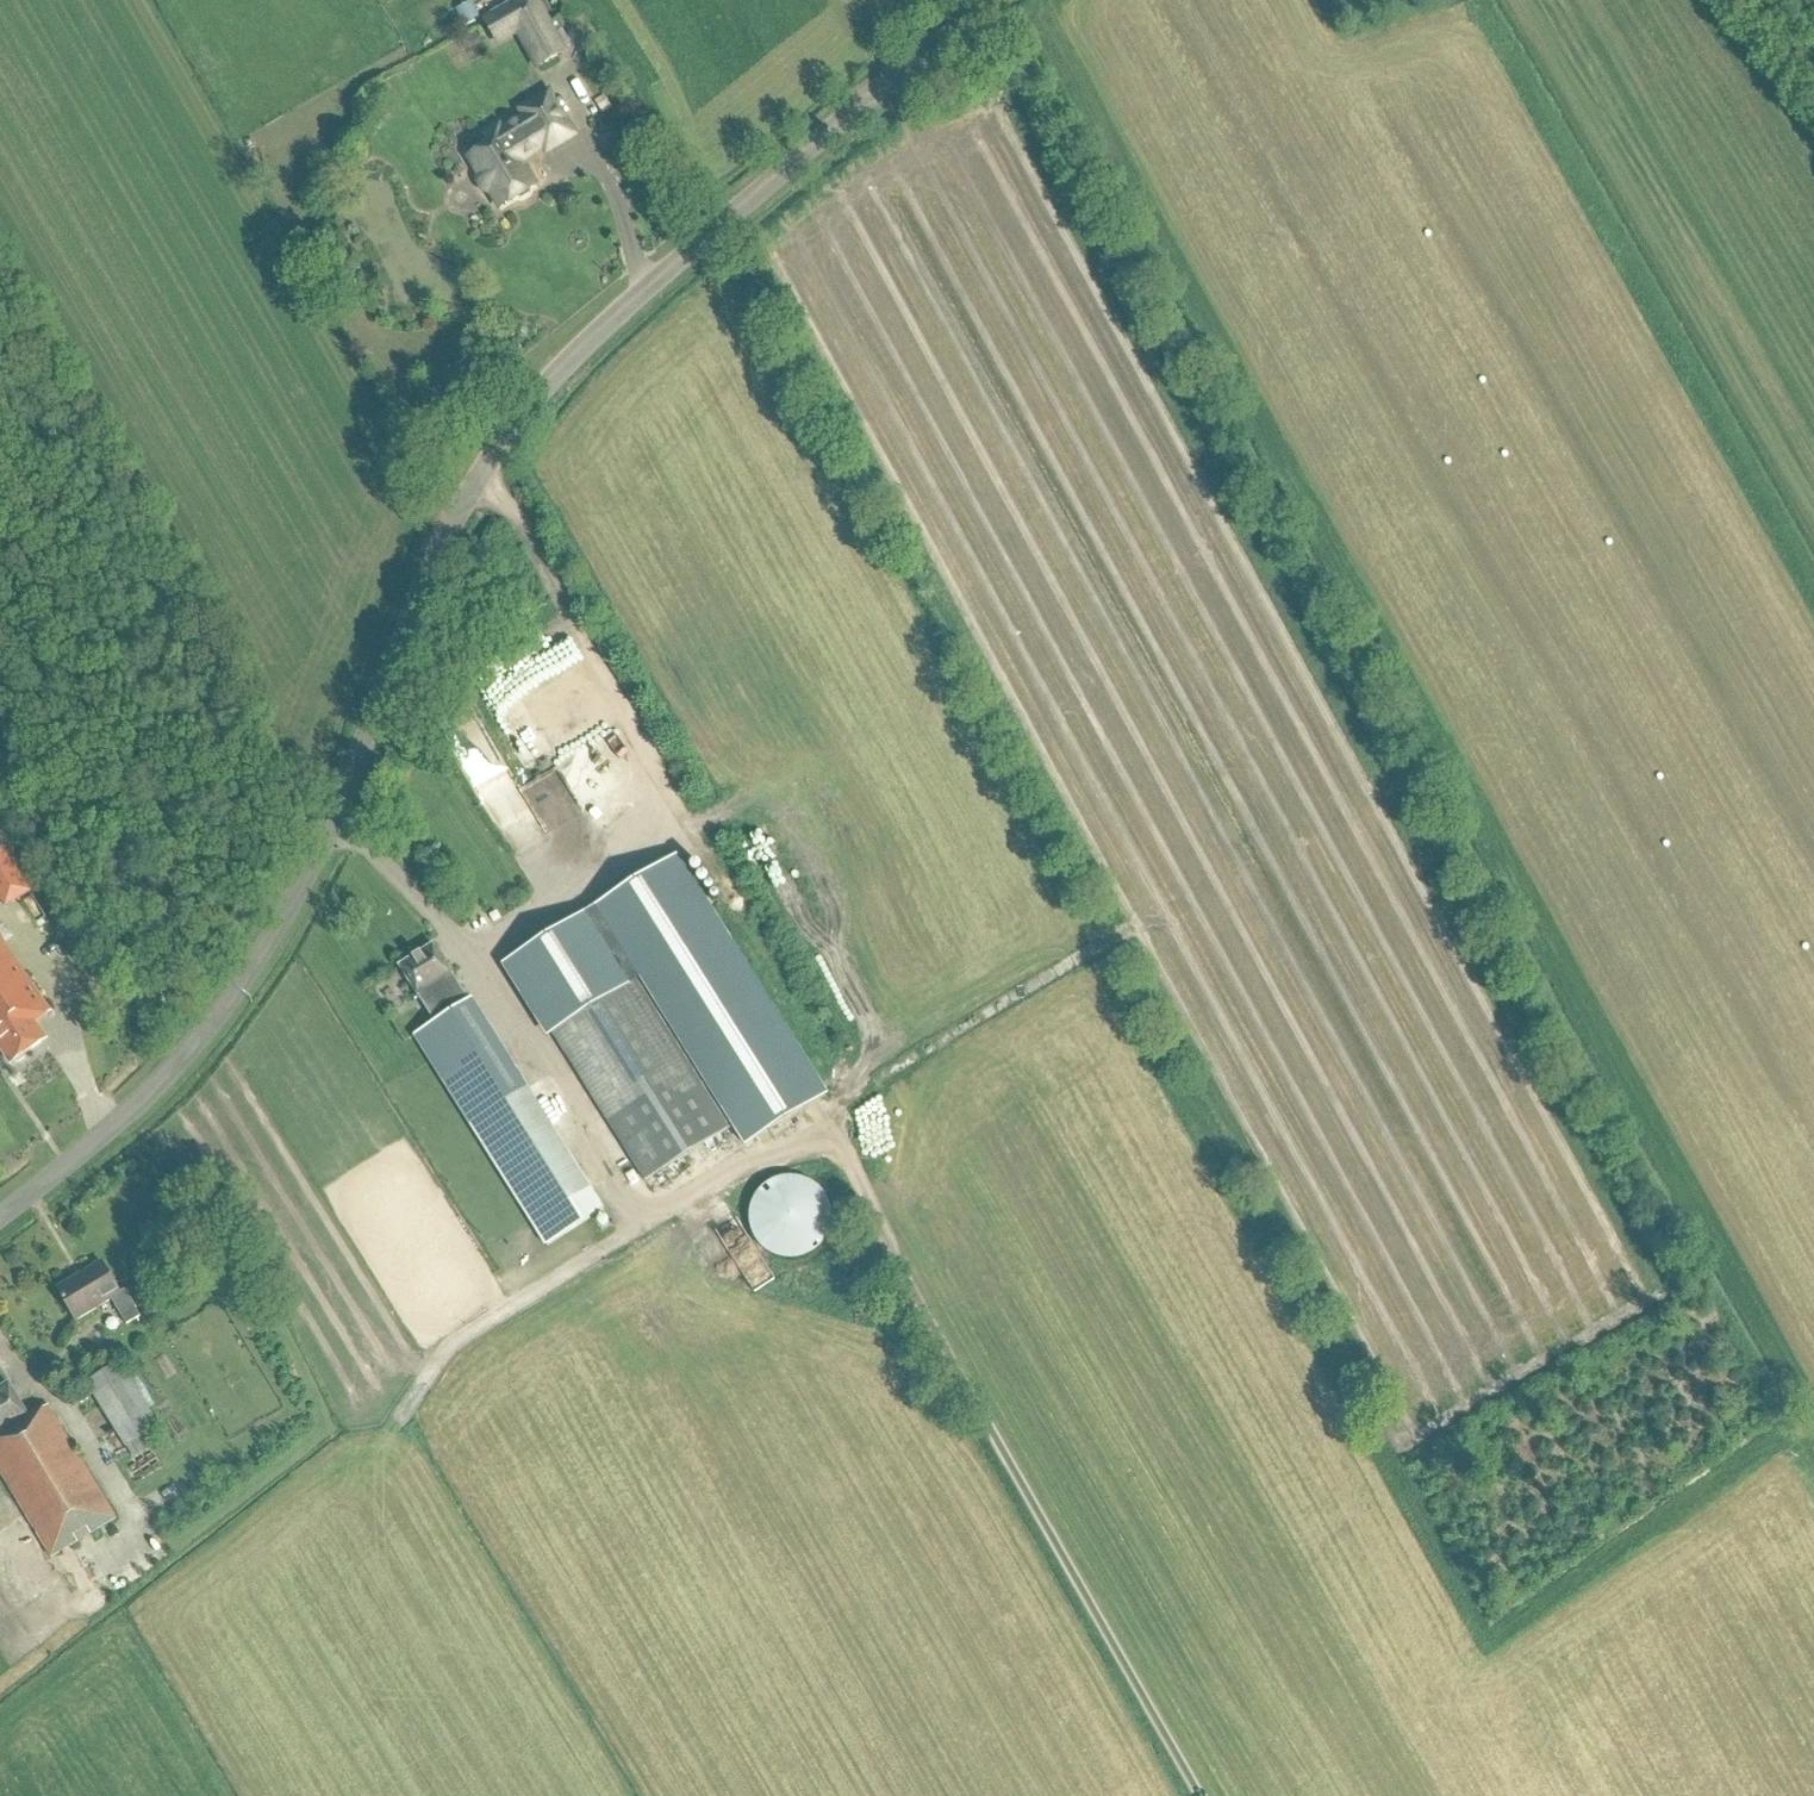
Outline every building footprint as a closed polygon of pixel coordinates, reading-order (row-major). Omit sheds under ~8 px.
[(537,0),(522,0),(482,24),(497,50),(516,39),(537,74),(569,54),(537,0)] [(490,146),(470,158),(479,173),(478,178),(478,183),(483,191),(487,194),(492,194),(501,209),(517,199),(522,200),(530,195),(531,191),(536,188),(525,171),(520,170),(524,155),(542,144),(547,152),(574,136),(549,95),(522,112),(526,118),(502,133),(500,129),(485,138),(490,146)] [(595,104),(603,116),(612,110),(604,98),(595,104)] [(32,893),(2,846),(0,848),(0,900),(6,910),(32,893)] [(510,965),(645,1182),(732,1127),(744,1145),(822,1096),(675,861),(510,965)] [(497,913),(491,917),(494,923),(501,919),(497,913)] [(35,1025),(51,1013),(0,939),(0,1047),(12,1064),(15,1062),(19,1064),(26,1059),(26,1055),(46,1041),(35,1025)] [(452,975),(434,946),(400,968),(418,996),(434,1023),(415,1035),(471,1125),(529,1090),(474,999),(468,1002),(451,975),(452,975)] [(604,1212),(529,1090),(471,1125),(545,1247),(604,1212)] [(791,1177),(789,1177),(784,1177),(781,1178),(778,1178),(775,1179),(773,1180),(769,1182),(766,1184),(764,1185),(762,1187),(759,1190),(757,1193),(755,1195),(753,1197),(752,1200),(751,1203),(750,1205),(749,1208),(749,1211),(748,1214),(748,1217),(748,1221),(748,1223),(749,1225),(749,1228),(750,1231),(751,1234),(752,1236),(753,1239),(755,1241),(757,1244),(761,1248),(764,1251),(767,1253),(770,1255),(773,1256),(777,1258),(779,1259),(782,1259),(785,1260),(788,1260),(791,1260),(794,1260),(798,1259),(804,1257),(808,1256),(813,1253),(815,1251),(817,1249),(820,1246),(823,1243),(825,1239),(827,1236),(829,1232),(829,1230),(830,1227),(831,1223),(831,1220),(831,1217),(831,1214),(830,1211),(830,1208),(829,1205),(827,1201),(826,1199),(825,1196),(822,1193),(820,1190),(818,1188),(815,1185),(810,1182),(806,1180),(804,1179),(801,1178),(798,1178),(795,1177),(791,1177)] [(143,1318),(136,1308),(126,1291),(121,1294),(102,1263),(57,1290),(76,1322),(112,1301),(127,1327),(143,1318)] [(126,1447),(159,1427),(120,1363),(87,1383),(126,1447)] [(52,1558),(117,1519),(49,1407),(30,1418),(9,1385),(0,1390),(0,1472),(52,1558)]
